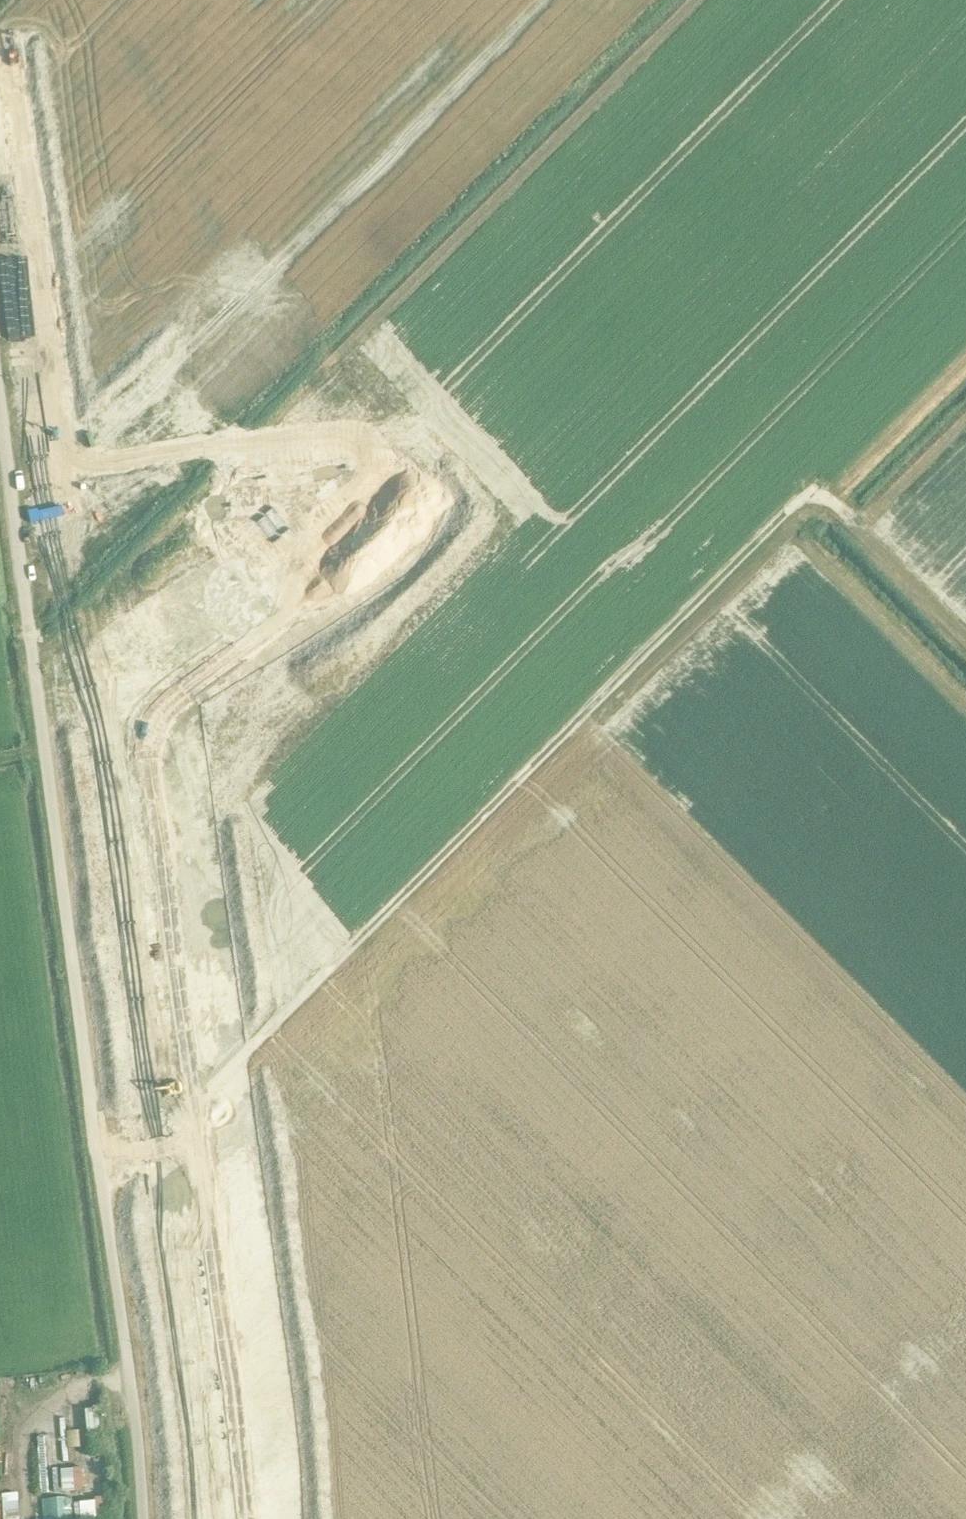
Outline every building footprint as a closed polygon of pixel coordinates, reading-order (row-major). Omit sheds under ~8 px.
[(99,1452),(97,1409),(85,1409),(87,1449),(90,1449),(90,1452),(99,1452)] [(74,1518),(105,1518),(103,1497),(94,1498),(94,1501),(80,1502),(80,1504),(73,1504),(74,1518)]
